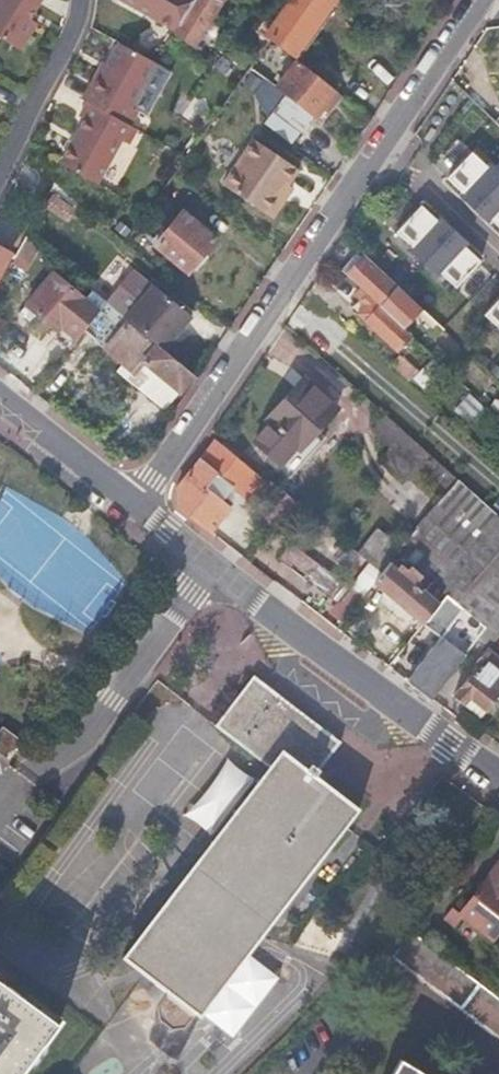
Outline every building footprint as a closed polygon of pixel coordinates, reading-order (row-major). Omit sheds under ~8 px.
[(21,49),(37,24),(30,19),(41,0),(0,0),(0,37),(21,49)] [(194,0),(122,0),(177,30),(194,0)] [(177,30),(176,33),(199,45),(223,0),(194,0),(177,30)] [(299,0),(276,0),(256,27),(270,38),(299,0)] [(318,0),(299,0),(270,38),(287,52),(322,3),(318,0)] [(88,97),(129,117),(136,104),(130,100),(153,55),(118,37),(108,57),(105,56),(96,73),(92,72),(81,93),(88,97)] [(252,70),(270,83),(286,55),(287,52),(270,38),(252,70)] [(334,89),(337,92),(347,78),(321,57),(310,70),(334,89)] [(262,124),(282,139),(304,109),(313,116),(334,89),(310,70),(296,59),(273,85),(286,95),(262,124)] [(132,119),(129,117),(88,97),(58,154),(94,172),(117,129),(125,133),(132,119)] [(177,150),(183,153),(194,137),(178,125),(164,145),(177,150)] [(451,173),(473,151),(459,137),(438,160),(451,173)] [(273,217),(285,199),(281,196),(289,184),(300,168),(255,138),(225,184),(273,217)] [(463,192),(460,195),(475,209),(498,184),(498,169),(492,162),(488,166),(473,151),(451,173),(448,177),(463,192)] [(281,196),(285,199),(294,187),(289,184),(281,196)] [(484,218),(489,223),(492,220),(498,226),(498,184),(475,209),(484,218)] [(417,209),(403,195),(382,217),(396,230),(417,209)] [(417,209),(396,230),(411,245),(407,250),(422,264),(455,229),(440,215),(436,219),(421,204),(417,209)] [(187,272),(215,238),(181,212),(154,244),(187,272)] [(24,228),(0,214),(0,271),(24,228)] [(468,243),(455,229),(422,264),(435,277),(439,273),(455,288),(475,266),(481,261),(465,246),(468,243)] [(418,266),(384,233),(368,249),(402,283),(406,279),(418,266)] [(25,238),(14,257),(24,263),(34,245),(25,238)] [(421,308),(363,253),(344,272),(366,293),(401,327),(421,308)] [(418,266),(406,279),(419,292),(424,288),(445,308),(453,300),(418,266)] [(490,279),(475,266),(455,288),(469,301),(490,279)] [(78,338),(85,330),(100,311),(55,273),(28,304),(58,328),(60,325),(78,338)] [(490,279),(469,301),(484,315),(498,298),(498,288),(490,279)] [(125,320),(164,351),(190,316),(152,285),(125,320)] [(401,327),(366,293),(360,299),(365,305),(357,314),(395,350),(410,335),(401,327)] [(484,315),(498,329),(493,333),(498,339),(498,298),(484,315)] [(171,402),(193,375),(164,351),(125,320),(105,304),(100,311),(85,330),(171,402)] [(54,333),(72,347),(78,338),(60,325),(58,328),(54,333)] [(413,379),(422,387),(442,366),(433,358),(413,379)] [(301,471),(336,432),(327,422),(338,410),(304,379),(268,419),(271,423),(259,435),(301,471)] [(470,425),(486,408),(469,392),(453,410),(470,425)] [(449,491),(456,482),(385,417),(371,432),(389,450),(381,458),(406,481),(426,461),(435,470),(434,471),(441,479),(439,483),(449,491)] [(263,480),(214,441),(176,488),(178,496),(179,505),(210,529),(233,501),(228,497),(224,502),(204,486),(216,472),(248,497),(263,480)] [(498,609),(498,521),(456,482),(449,491),(400,546),(400,547),(396,551),(488,623),(498,610),(498,609)] [(307,510),(276,485),(256,509),(270,521),(293,527),(307,510)] [(378,528),(358,552),(381,571),(396,551),(400,547),(400,546),(378,528)] [(349,586),(292,543),(282,556),(338,599),(349,586)] [(407,679),(431,697),(476,639),(488,623),(396,551),(381,571),(374,580),(441,634),(407,679)] [(498,610),(488,623),(476,639),(487,647),(476,659),(479,662),(454,693),(465,702),(472,694),(488,707),(498,693),(498,653),(489,646),(498,633),(498,610)] [(339,742),(253,676),(215,724),(271,767),(123,959),(143,975),(196,1017),(344,827),(357,810),(313,775),(339,742)] [(23,740),(5,725),(0,731),(0,749),(10,757),(23,740)] [(497,862),(458,912),(451,907),(443,916),(453,925),(461,915),(489,936),(498,923),(498,863),(497,862)] [(411,930),(391,956),(393,957),(395,955),(498,1034),(498,997),(411,930)] [(0,980),(0,1073),(20,1073),(59,1026),(0,980)] [(391,1073),(430,1073),(401,1057),(391,1073)]
